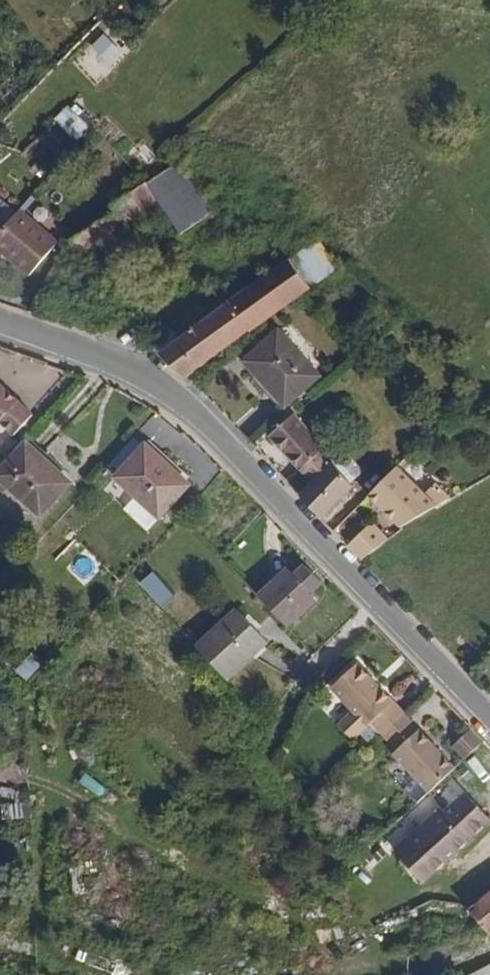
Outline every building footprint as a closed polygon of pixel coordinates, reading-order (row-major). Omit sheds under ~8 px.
[(207,222),(168,171),(165,173),(157,164),(109,209),(115,217),(129,235),(157,214),(197,267),(226,245),(207,222)] [(23,209),(9,224),(0,235),(0,248),(33,277),(62,243),(23,209)] [(9,224),(0,216),(0,235),(9,224)] [(106,251),(129,235),(115,217),(71,246),(70,249),(92,278),(99,273),(91,262),(99,256),(103,260),(109,256),(106,251)] [(183,386),(356,256),(334,232),(160,360),(183,386)] [(318,378),(281,331),(242,361),(279,409),(318,378)] [(0,391),(0,434),(2,435),(23,413),(0,391)] [(321,456),(290,424),(266,447),(295,479),(321,456)] [(16,440),(0,458),(0,489),(30,517),(62,483),(16,440)] [(141,449),(128,463),(110,481),(153,522),(170,505),(184,490),(141,449)] [(337,507),(367,477),(353,462),(346,469),(327,450),(321,456),(295,479),(311,496),(319,489),(337,507)] [(437,510),(394,469),(389,474),(410,500),(405,505),(419,523),(437,510)] [(410,500),(389,474),(366,498),(401,535),(419,523),(405,505),(410,500)] [(320,523),(337,507),(319,489),(311,496),(302,504),(320,523)] [(344,540),(360,559),(387,537),(371,517),(344,540)] [(296,575),(305,565),(289,549),(279,558),(271,550),(243,579),(275,610),(303,582),(296,575)] [(225,676),(263,636),(232,606),(195,645),(225,676)] [(402,715),(351,663),(326,688),(364,726),(368,723),(380,735),(402,715)] [(455,768),(402,715),(380,735),(395,750),(391,755),(428,792),(455,768)] [(452,745),(463,756),(481,739),(470,728),(452,745)] [(414,881),(486,819),(466,796),(446,812),(443,808),(390,854),(414,881)] [(489,929),(489,891),(463,911),(483,935),(489,929)] [(474,974),(489,974),(489,966),(474,974)]
